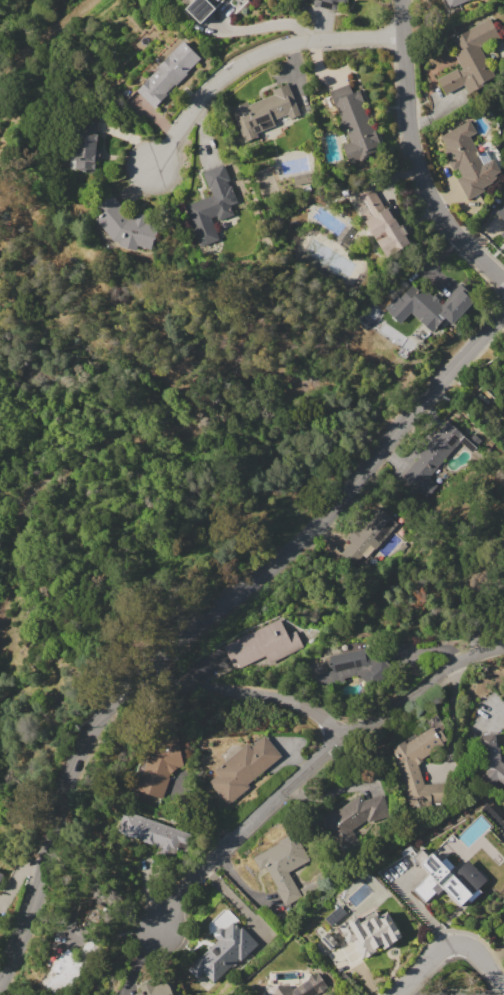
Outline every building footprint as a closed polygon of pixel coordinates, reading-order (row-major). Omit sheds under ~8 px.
[(191,1),(190,0),(223,0),(198,24),(183,9),(191,1)] [(313,5),(314,0),(348,0),(347,5),(339,3),(336,12),(313,5)] [(446,8),(467,0),(443,0),(446,8)] [(490,18),(500,36),(479,47),(494,75),(485,80),(488,85),(470,96),(464,84),(445,95),(436,79),(456,68),(458,71),(462,69),(454,53),(458,51),(451,39),(490,18)] [(199,58),(151,108),(135,92),(159,67),(158,66),(181,41),(199,58)] [(287,84),(300,115),(290,119),(287,114),(272,120),(274,125),(255,133),(257,137),(242,143),(238,132),(239,131),(230,108),(247,101),(248,105),(273,94),(272,90),(287,84)] [(328,92),(348,84),(352,92),(358,90),(363,101),(361,102),(373,130),(374,130),(380,143),(378,143),(379,146),(374,148),(375,152),(368,154),(369,157),(349,165),(341,146),(349,142),(345,132),(342,133),(337,121),(340,120),(328,92)] [(98,117),(95,149),(99,149),(98,160),(94,159),(93,172),(75,171),(76,159),(71,159),(73,132),(78,132),(80,116),(98,117)] [(440,136),(469,121),(476,133),(469,136),(479,154),(486,150),(492,160),(493,159),(500,172),(495,174),(498,179),(482,187),(484,191),(467,200),(456,179),(461,176),(457,168),(453,170),(448,160),(451,158),(440,136)] [(231,185),(238,202),(231,205),(235,214),(218,220),(216,216),(211,218),(215,229),(216,229),(220,239),(199,247),(183,206),(211,195),(202,173),(223,165),(229,180),(227,181),(229,186),(231,185)] [(356,193),(369,184),(385,209),(386,208),(399,227),(401,225),(407,234),(404,235),(410,244),(396,253),(395,251),(386,257),(363,223),(366,221),(354,203),(360,200),(356,193)] [(113,240),(95,219),(101,213),(96,207),(111,194),(130,217),(135,218),(137,212),(146,214),(145,220),(159,223),(153,250),(137,246),(136,250),(118,246),(119,242),(113,240)] [(495,213),(503,203),(503,221),(495,213)] [(450,325),(444,319),(431,332),(410,312),(402,320),(390,308),(412,284),(419,290),(422,287),(432,296),(433,295),(439,300),(438,302),(441,305),(450,295),(449,294),(460,283),(476,298),(450,325)] [(464,436),(428,477),(436,484),(425,497),(401,477),(419,456),(417,454),(446,421),(464,436)] [(400,519),(366,557),(361,554),(352,564),(339,553),(352,539),(348,535),(376,503),(387,514),(390,511),(400,519)] [(222,647),(279,618),(287,634),(295,630),(303,647),(265,666),(261,657),(239,668),(237,664),(232,667),(222,647)] [(370,661),(376,654),(392,669),(373,689),(358,675),(343,678),(344,683),(317,689),(314,674),(331,671),(328,656),(368,648),(370,661)] [(424,785),(443,783),(444,801),(431,801),(431,805),(412,806),(412,805),(409,806),(405,793),(406,792),(392,750),(391,748),(404,740),(406,743),(432,727),(443,744),(420,758),(422,761),(417,764),(424,785)] [(177,767),(171,773),(161,798),(132,787),(135,778),(140,779),(149,755),(144,750),(154,741),(160,747),(157,731),(176,728),(182,766),(177,767)] [(501,761),(503,764),(503,785),(496,779),(493,782),(483,774),(486,770),(484,769),(483,743),(481,743),(480,734),(495,733),(496,747),(500,747),(501,761)] [(247,743),(250,747),(264,735),(282,756),(248,784),(250,787),(227,805),(208,782),(217,774),(214,770),(247,743)] [(359,794),(364,800),(383,795),(389,815),(366,822),(365,819),(351,830),(364,846),(350,857),(321,819),(335,808),(337,811),(359,794)] [(123,810),(189,834),(185,844),(178,842),(174,852),(116,831),(123,810)] [(467,847),(457,837),(480,816),(490,826),(467,847)] [(252,857),(278,843),(277,841),(294,832),(309,860),(288,872),(302,897),(285,907),(273,884),(269,886),(252,857)] [(412,857),(421,848),(428,856),(432,852),(441,862),(447,857),(455,866),(464,857),(486,880),(477,888),(480,892),(462,909),(444,890),(438,896),(434,892),(423,903),(411,890),(428,874),(412,857)] [(331,925),(325,919),(339,906),(345,913),(331,925)] [(386,912),(401,937),(382,948),(380,945),(375,948),(376,951),(362,959),(352,940),(346,943),(337,926),(356,916),(358,919),(374,909),(378,916),(386,912)] [(257,945),(240,960),(238,958),(212,982),(203,971),(196,978),(188,968),(193,963),(193,961),(197,958),(199,958),(218,941),(214,936),(214,933),(219,928),(223,928),(224,930),(233,922),(240,929),(242,927),(257,945)] [(318,940),(327,932),(337,942),(328,950),(318,940)] [(67,948),(76,955),(87,940),(98,949),(68,986),(64,982),(57,991),(47,983),(56,973),(51,969),(67,948)] [(327,986),(314,994),(272,994),(277,985),(289,985),(292,989),(316,972),(327,986)] [(170,986),(174,994),(132,994),(141,991),(139,986),(152,981),(154,986),(167,981),(169,986),(170,986)]
